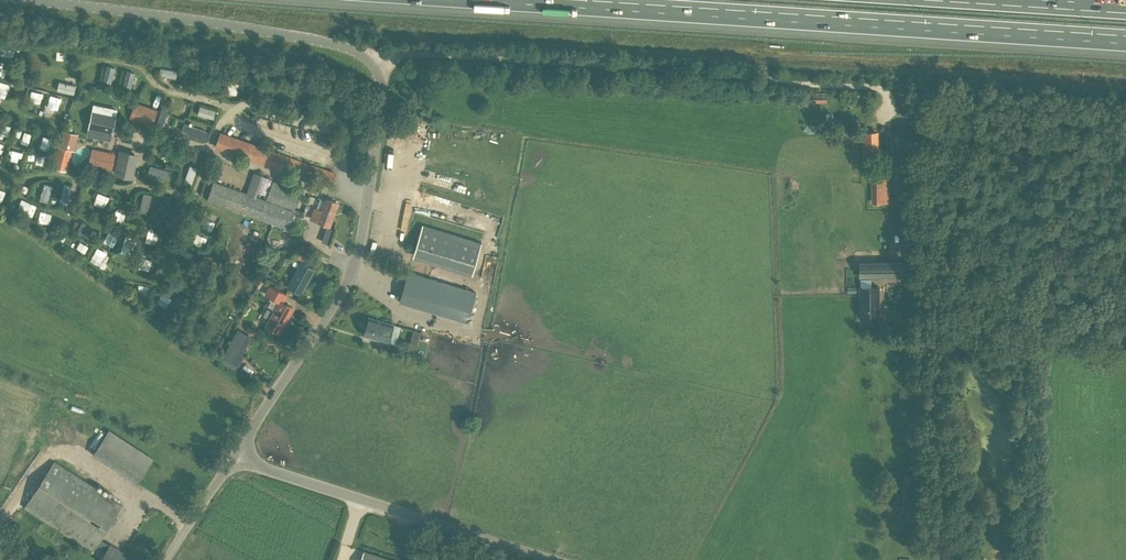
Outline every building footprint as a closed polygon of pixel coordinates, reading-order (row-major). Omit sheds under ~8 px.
[(107,65),(103,81),(111,83),(115,67),(107,65)] [(161,68),(159,74),(176,77),(177,71),(161,68)] [(127,70),(123,86),(131,88),(135,72),(127,70)] [(185,70),(182,86),(191,88),(193,71),(185,70)] [(206,78),(204,86),(213,88),(215,80),(206,78)] [(59,81),(57,90),(74,94),(76,85),(59,81)] [(813,104),(826,104),(826,92),(813,92),(813,104)] [(178,99),(173,114),(181,117),(186,102),(178,99)] [(135,102),(130,117),(153,124),(158,110),(135,102)] [(200,106),(198,114),(214,118),(216,110),(200,106)] [(162,107),(156,125),(163,127),(169,109),(162,107)] [(92,114),(88,135),(110,140),(111,131),(114,115),(109,114),(93,111),(92,114)] [(185,123),(182,131),(205,139),(207,132),(185,123)] [(75,134),(63,131),(54,167),(66,170),(75,134)] [(864,158),(877,158),(876,132),(864,132),(864,158)] [(216,145),(330,185),(335,172),(221,133),(216,145)] [(162,145),(160,151),(177,156),(179,150),(162,145)] [(113,155),(92,150),(90,164),(110,168),(113,155)] [(133,154),(121,151),(117,172),(129,175),(133,154)] [(190,165),(184,183),(191,186),(198,167),(190,165)] [(151,166),(148,174),(171,180),(173,172),(151,166)] [(266,200),(257,197),(264,176),(254,172),(247,193),(213,181),(207,200),(287,228),(301,191),(272,181),(266,200)] [(872,201),(888,201),(888,179),(872,179),(872,201)] [(45,184),(40,199),(48,202),(53,186),(45,184)] [(64,184),(60,201),(68,203),(72,186),(64,184)] [(144,193),(140,210),(147,212),(152,195),(144,193)] [(164,198),(155,214),(162,218),(171,202),(164,198)] [(330,225),(338,202),(326,198),(321,210),(316,208),(312,219),(330,225)] [(474,272),(483,243),(423,225),(414,254),(474,272)] [(322,241),(329,243),(334,230),(327,228),(322,241)] [(300,292),(313,268),(302,262),(307,253),(297,247),(292,256),(301,262),(288,286),(300,292)] [(290,259),(280,254),(273,267),(283,272),(290,259)] [(905,262),(860,262),(860,276),(905,275),(905,262)] [(466,321),(475,292),(409,271),(400,301),(466,321)] [(279,331),(288,316),(293,307),(282,301),(286,293),(271,285),(266,293),(272,296),(268,305),(275,309),(267,324),(279,331)] [(878,287),(860,287),(860,317),(878,317),(878,287)] [(388,341),(392,325),(368,318),(364,334),(388,341)] [(238,329),(223,357),(230,360),(245,333),(238,329)] [(410,342),(416,344),(420,331),(414,329),(410,342)] [(137,482),(152,458),(109,430),(93,454),(137,482)] [(100,539),(122,506),(54,462),(24,507),(92,551),(95,546),(105,553),(100,559),(129,559),(130,559),(116,551),(118,549),(110,544),(109,546),(100,539)] [(364,551),(361,559),(393,559),(364,551)]
